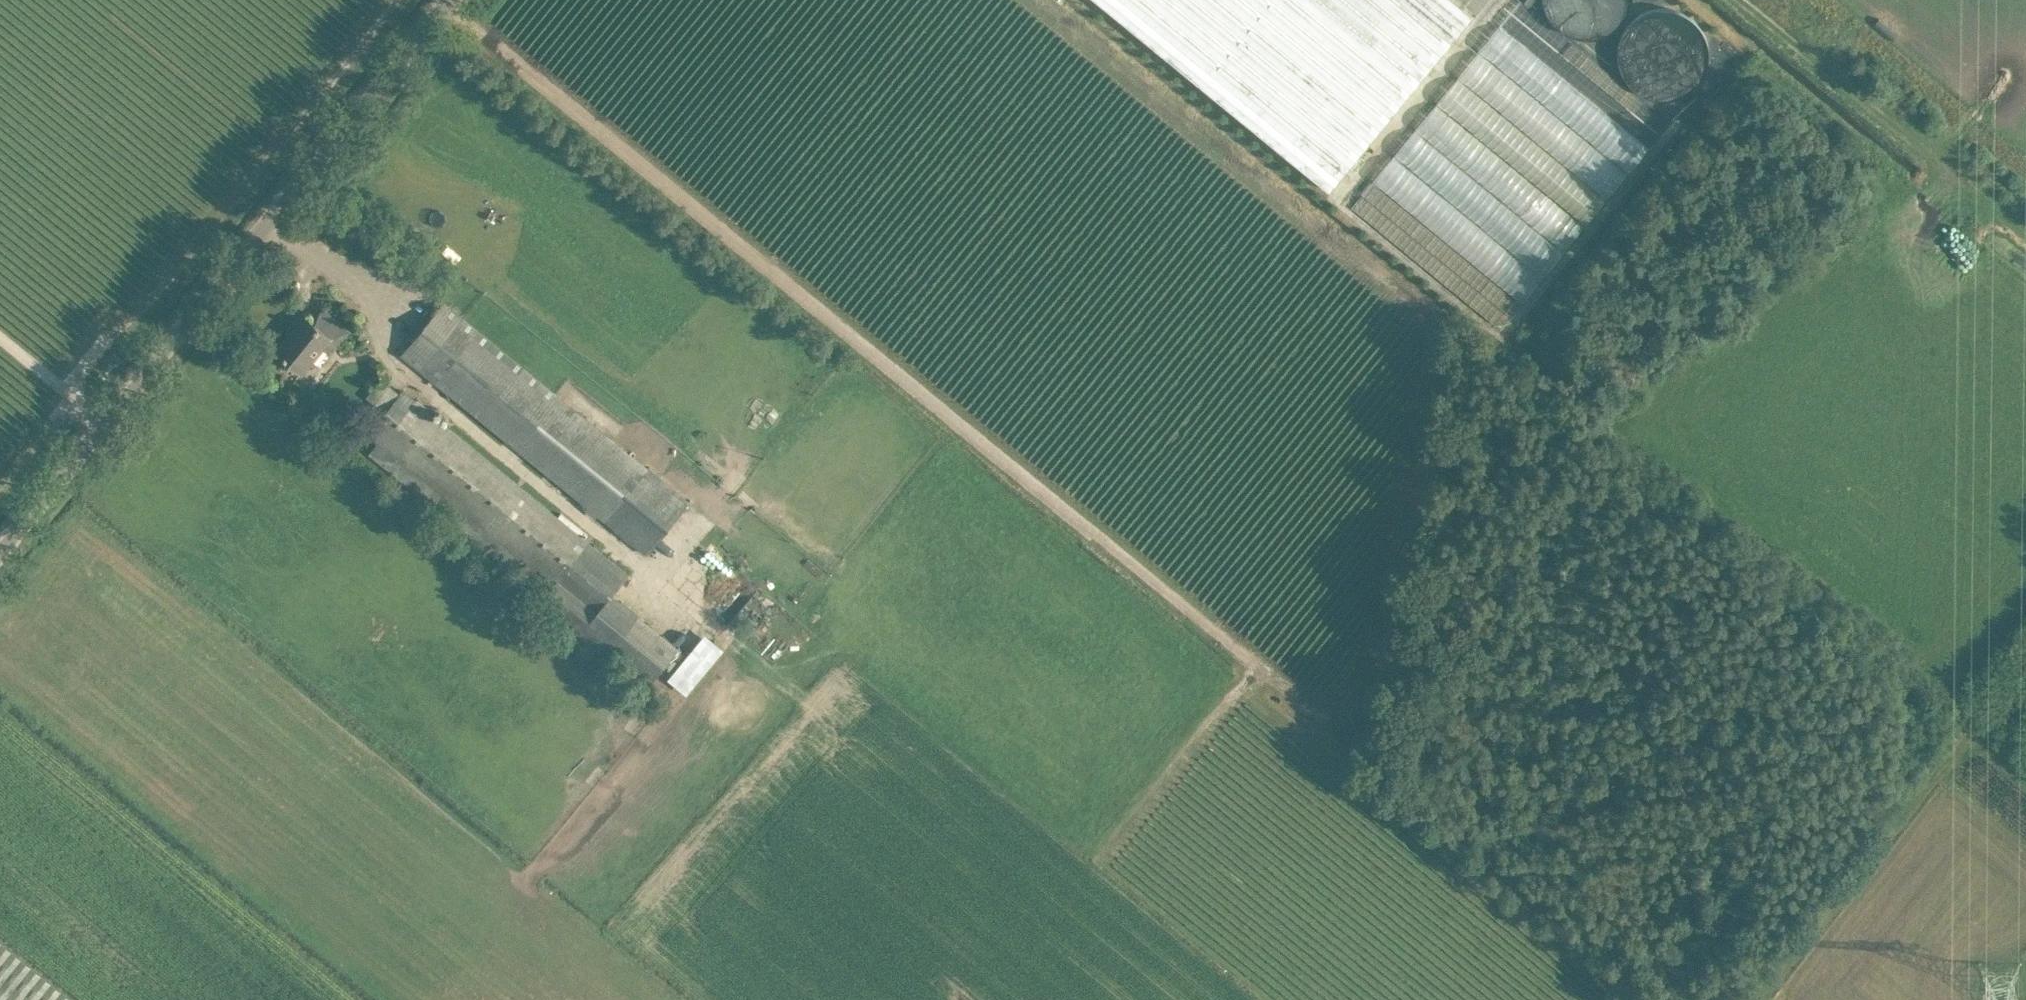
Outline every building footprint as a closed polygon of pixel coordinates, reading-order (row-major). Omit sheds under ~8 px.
[(1458,0),(1104,0),(1331,187),(1473,13),(1458,0)] [(1625,17),(1624,0),(1537,0),(1538,12),(1590,33),(1597,32),(1622,43),(1625,80),(1660,94),(1692,91),(1702,68),(1698,27),(1664,13),(1625,17)] [(607,518),(648,468),(444,300),(403,350),(587,502),(607,518)] [(338,344),(350,329),(324,307),(313,321),(306,316),(295,329),(297,330),(279,351),(304,371),(331,337),(338,344)] [(375,403),(362,418),(373,428),(371,432),(380,440),(371,451),(546,592),(540,601),(645,688),(678,647),(612,592),(628,573),(404,388),(400,392),(383,377),(367,396),(375,403)] [(666,676),(685,693),(725,648),(705,632),(666,676)] [(0,936),(0,999),(79,999),(0,936)]
